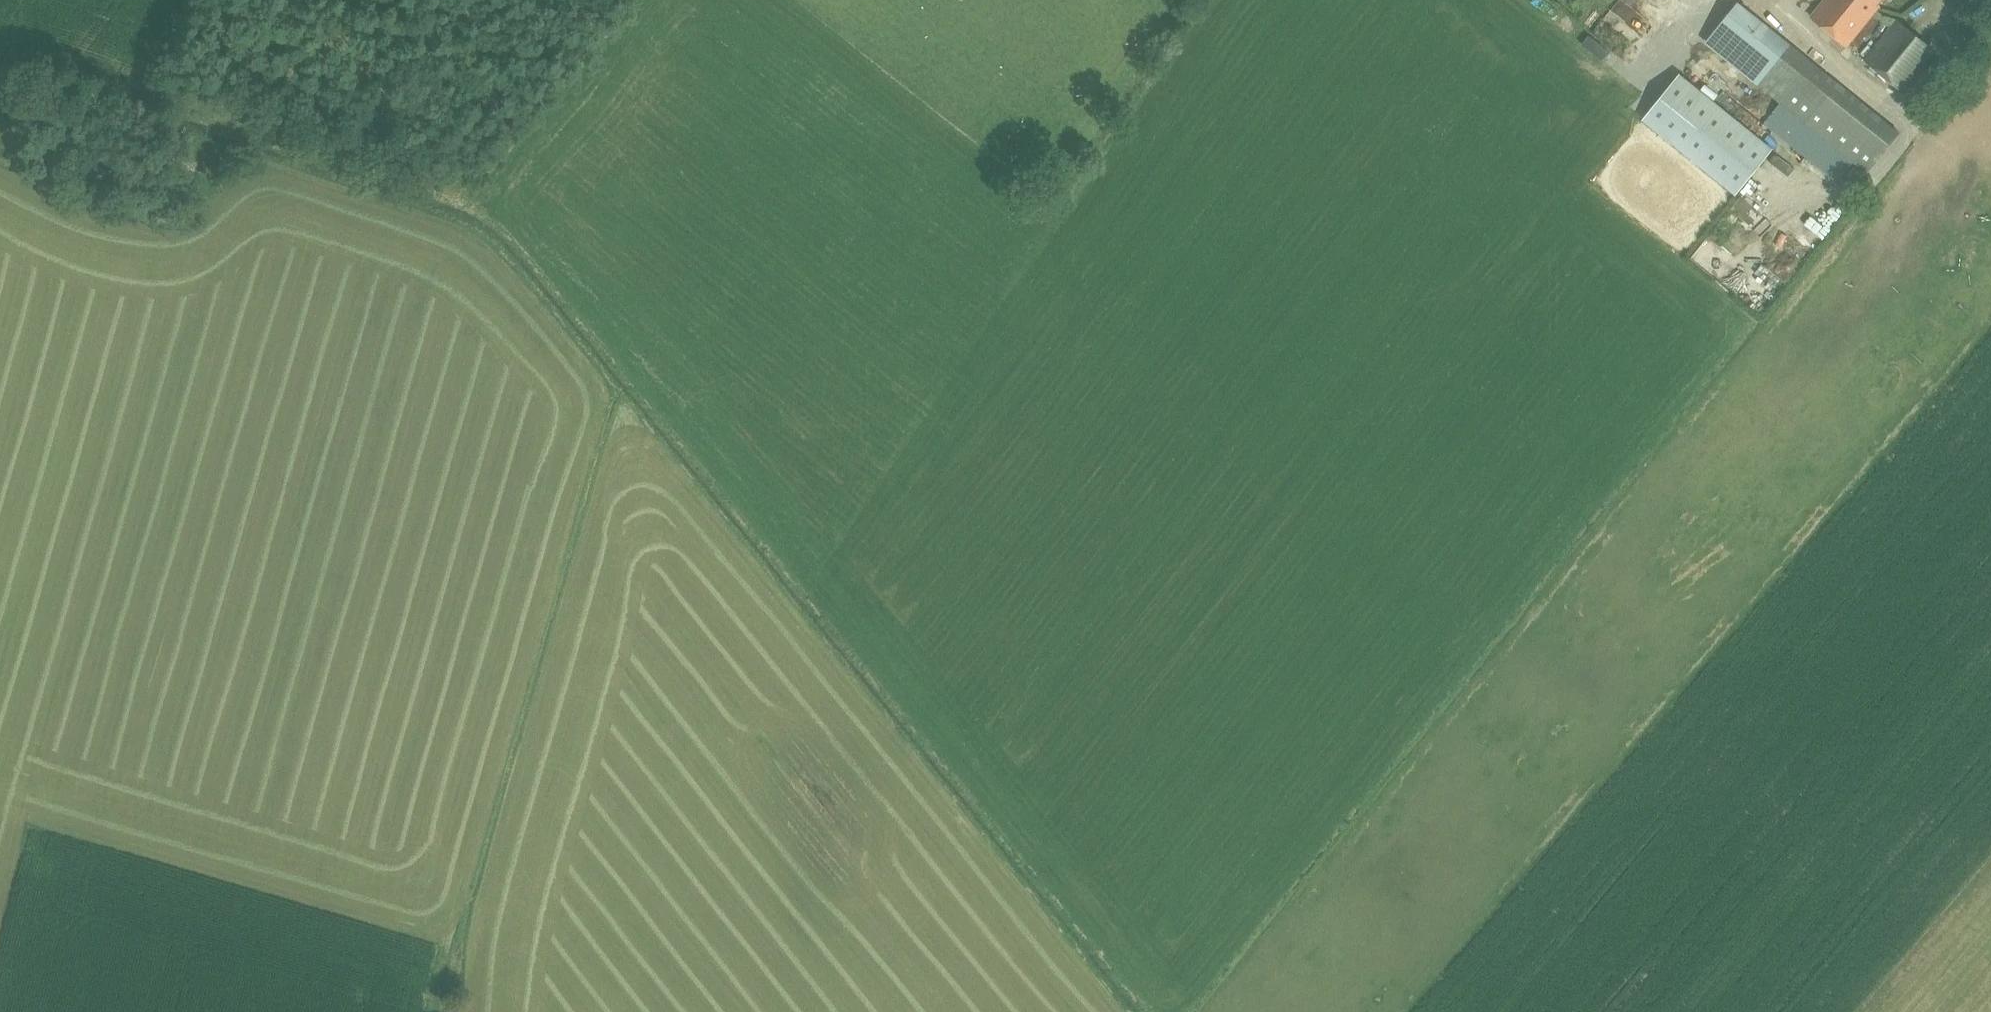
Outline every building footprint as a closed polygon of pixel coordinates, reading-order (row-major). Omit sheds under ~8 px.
[(1767,19),(1743,0),(1740,0),(1718,29),(1706,43),(1744,73),(1807,124),(1868,173),(1908,124),(1856,81),(1849,91),(1840,83),(1840,82),(1777,32),(1780,29),(1767,19)] [(1859,32),(1880,7),(1877,5),(1882,0),(1824,0),(1811,16),(1848,46),(1849,44),(1857,51),(1867,39),(1859,32)] [(1898,20),(1893,26),(1886,21),(1879,30),(1885,36),(1865,60),(1904,92),(1937,52),(1898,20)] [(1774,150),(1681,75),(1643,122),(1737,197),(1774,150)]
